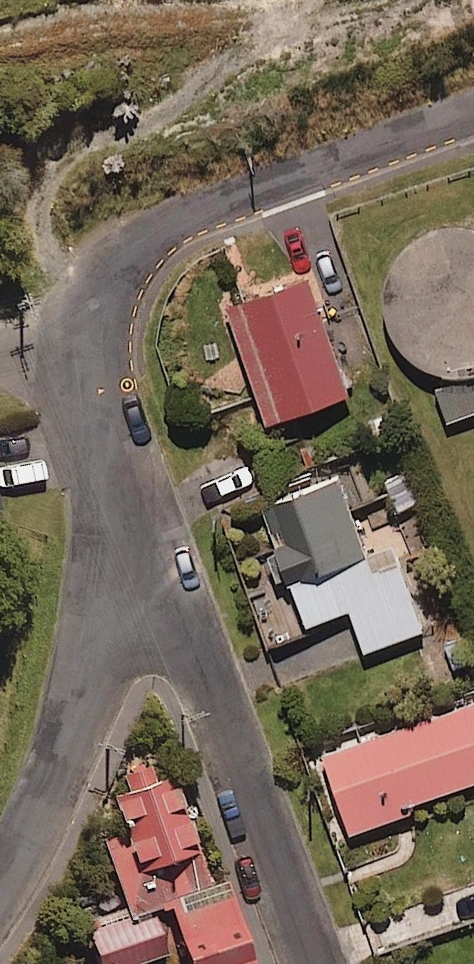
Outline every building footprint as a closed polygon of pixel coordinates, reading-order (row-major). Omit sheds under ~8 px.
[(381,305),(389,329),(404,349),(425,363),(450,369),(473,366),(473,226),(452,223),(430,227),(410,238),(393,256),(383,280),(381,305)] [(347,380),(307,264),(220,295),(261,410),(347,380)] [(432,382),(442,413),(473,401),(473,368),(432,382)] [(365,544),(335,464),(259,493),(305,614),(347,598),(364,642),(423,619),(391,534),(365,544)] [(320,743),(345,819),(408,799),(406,791),(473,769),(473,692),(320,743)] [(154,763),(119,775),(123,788),(109,793),(123,833),(103,840),(128,911),(70,930),(82,963),(147,963),(172,956),(175,963),(260,963),(229,876),(211,882),(181,792),(172,796),(167,781),(161,783),(154,763)]
